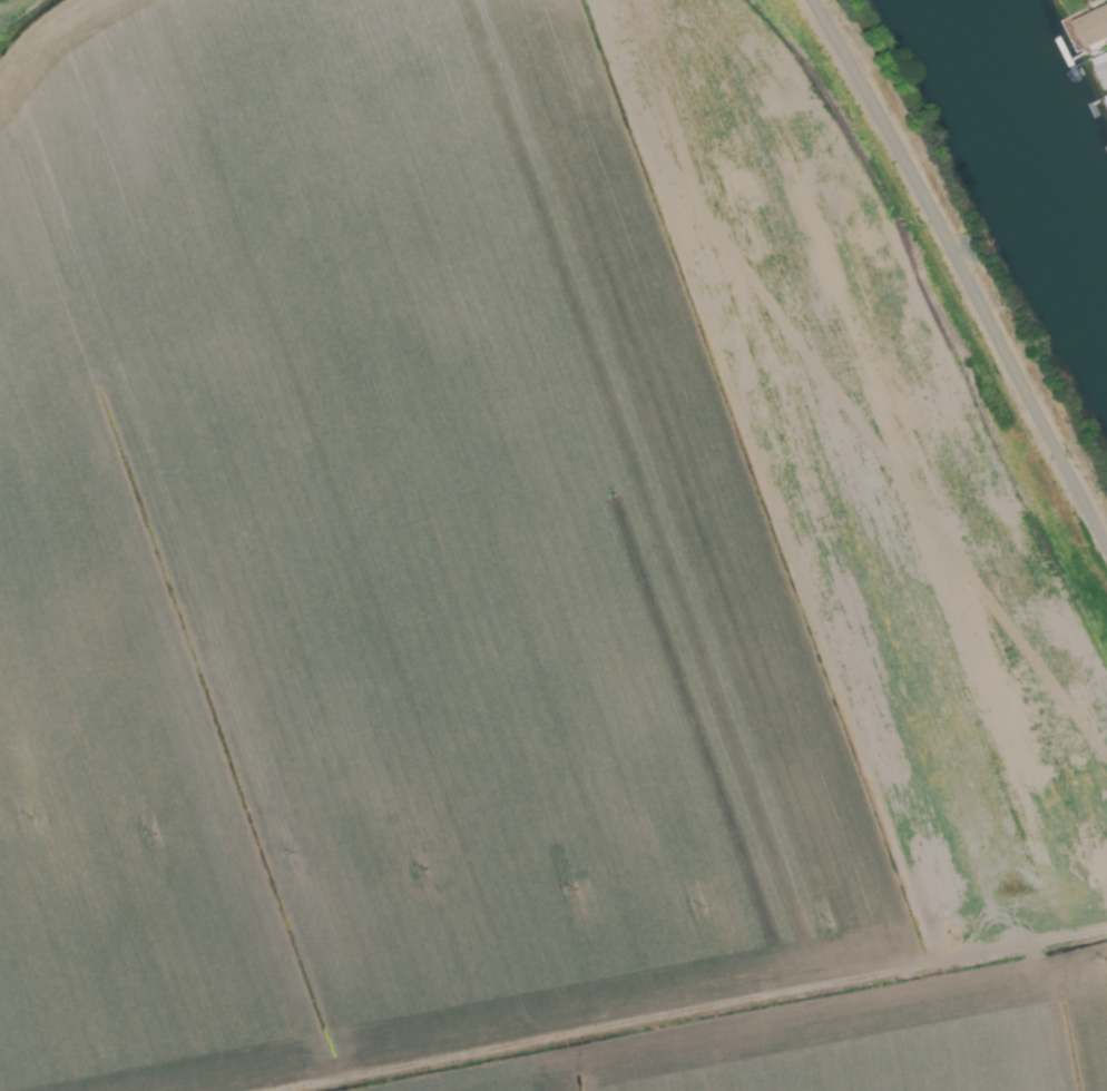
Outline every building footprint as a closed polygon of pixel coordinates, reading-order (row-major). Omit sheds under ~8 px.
[(1082,48),(1106,38),(1106,5),(1071,20),(1082,48)] [(1106,89),(1106,52),(1091,60),(1104,90),(1106,89)]
